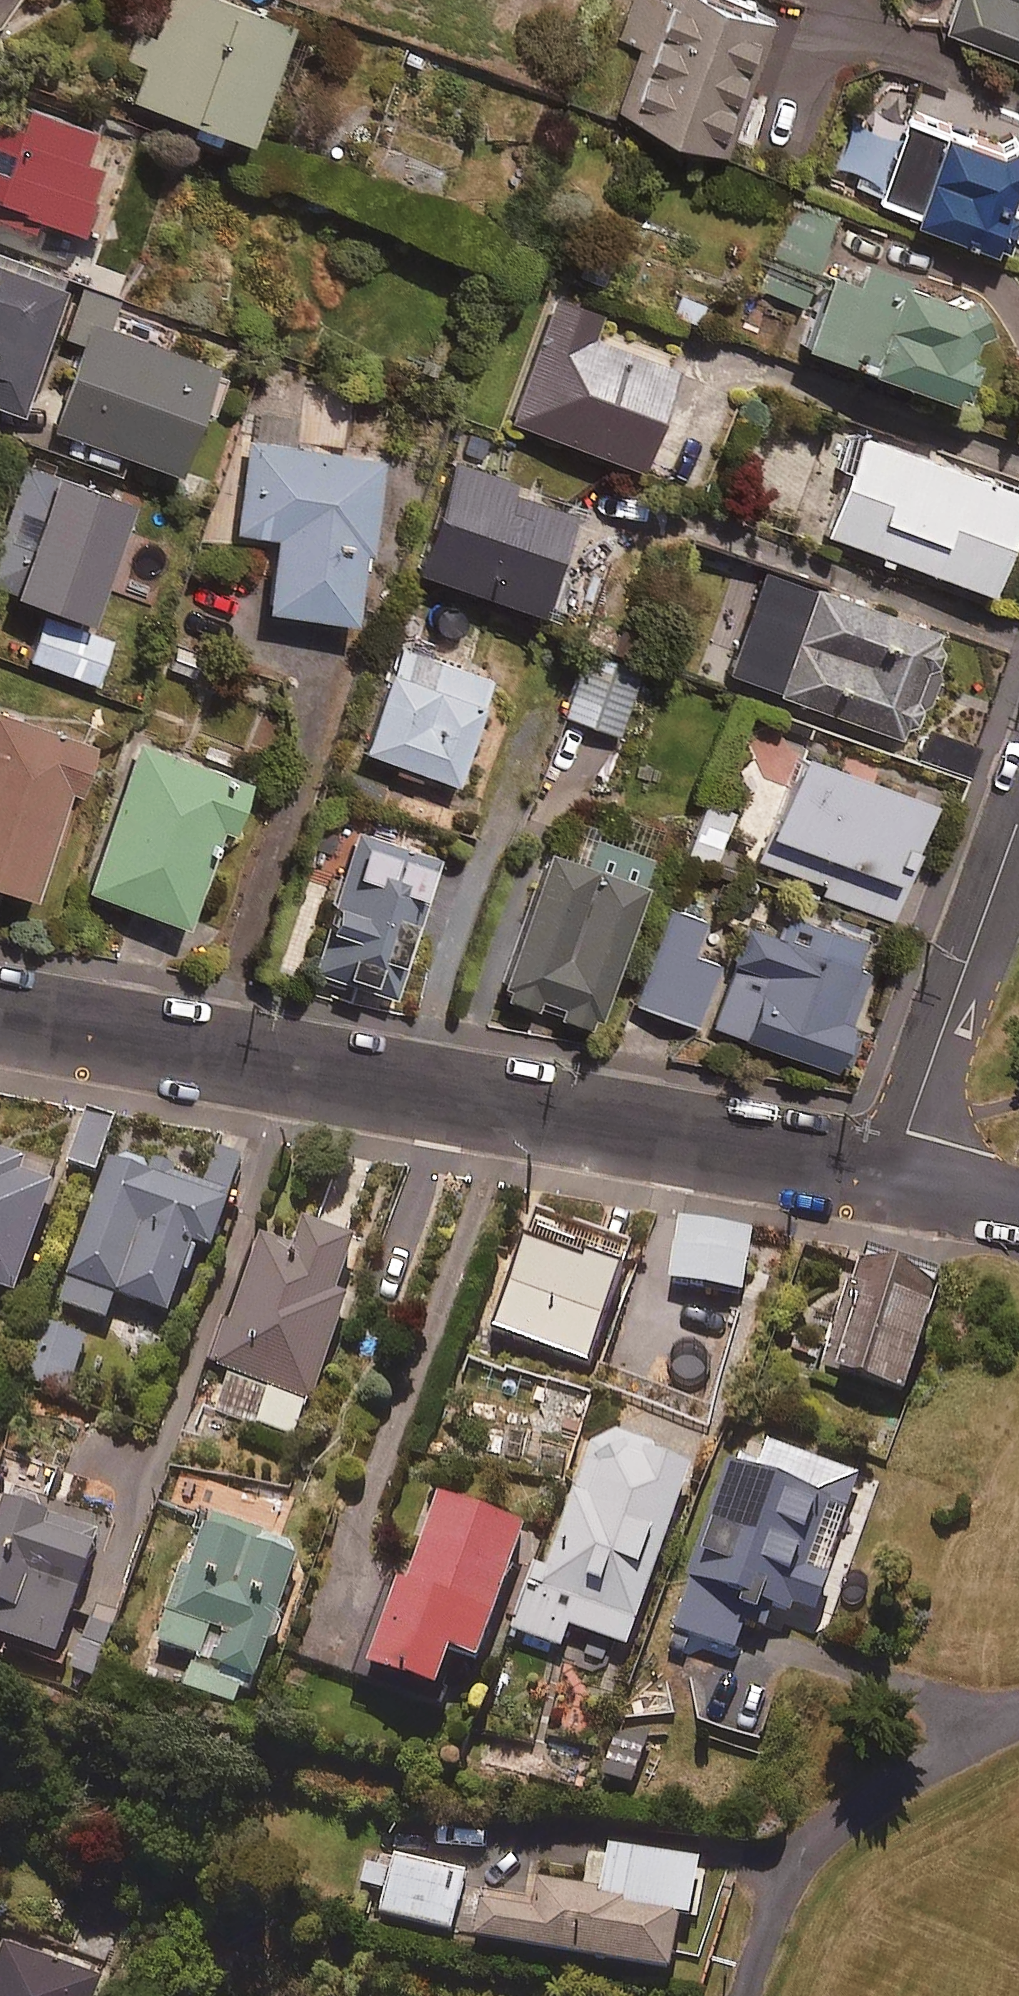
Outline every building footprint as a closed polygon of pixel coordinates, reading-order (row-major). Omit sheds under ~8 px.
[(215,0),(171,0),(133,105),(244,145),(287,26),(215,0)] [(620,34),(641,43),(617,108),(726,148),(775,16),(731,0),(632,0),(620,34)] [(951,28),(1018,53),(1018,0),(961,0),(951,28)] [(76,248),(80,237),(92,242),(127,146),(23,108),(0,171),(0,208),(43,224),(39,235),(76,248)] [(914,117),(884,201),(1011,246),(1018,225),(1018,205),(1017,204),(1018,199),(1018,145),(1006,150),(914,117)] [(839,218),(802,203),(766,292),(804,307),(839,218)] [(113,263),(81,252),(71,280),(103,292),(113,263)] [(0,265),(0,408),(17,414),(61,286),(0,265)] [(949,401),(959,405),(974,367),(964,363),(970,347),(985,340),(968,300),(951,307),(860,272),(853,290),(829,280),(802,350),(947,407),(949,401)] [(117,303),(81,290),(64,339),(84,347),(54,434),(176,477),(214,370),(107,333),(117,303)] [(602,320),(556,303),(510,425),(638,473),(675,375),(593,343),(602,320)] [(222,377),(213,415),(243,422),(252,384),(222,377)] [(863,438),(826,537),(989,597),(1018,515),(1018,495),(863,438)] [(266,614),(351,626),(361,554),(367,555),(380,467),(249,447),(236,536),(277,542),(266,614)] [(590,557),(558,546),(571,510),(454,468),(415,577),(543,623),(548,610),(568,617),(590,557)] [(30,471),(0,552),(0,594),(87,626),(131,508),(30,471)] [(934,646),(938,636),(784,582),(770,623),(785,628),(773,661),(789,667),(778,698),(901,741),(905,730),(922,712),(931,695),(936,677),(934,646)] [(108,647),(42,622),(27,662),(94,686),(108,647)] [(492,682),(402,649),(364,755),(454,788),(492,682)] [(639,673),(586,655),(565,718),(617,736),(639,673)] [(0,715),(0,893),(26,903),(69,795),(76,798),(94,752),(0,715)] [(978,749),(927,730),(916,760),(967,779),(978,749)] [(250,787),(144,744),(84,890),(181,930),(220,834),(229,838),(250,787)] [(929,806),(797,761),(761,865),(825,887),(822,896),(890,920),(929,806)] [(732,816),(707,807),(691,852),(716,861),(732,816)] [(434,861),(356,835),(311,973),(389,999),(434,861)] [(595,1030),(654,860),(617,847),(606,881),(549,862),(502,998),(595,1030)] [(704,925),(669,912),(635,1007),(696,1029),(717,967),(692,958),(704,925)] [(835,1072),(868,972),(858,969),(865,950),(750,912),(711,1031),(835,1072)] [(115,1126),(86,1116),(69,1168),(98,1178),(115,1126)] [(213,1258),(246,1166),(201,1150),(187,1189),(114,1163),(62,1308),(107,1324),(115,1301),(171,1321),(196,1252),(213,1258)] [(0,1159),(0,1297),(16,1303),(54,1195),(24,1184),(29,1169),(0,1159)] [(753,1233),(684,1220),(671,1284),(740,1298),(753,1233)] [(231,1374),(308,1405),(348,1305),(337,1300),(357,1252),(307,1232),(296,1259),(265,1247),(216,1368),(231,1374)] [(582,1272),(529,1251),(497,1333),(589,1370),(626,1275),(587,1259),(582,1272)] [(905,1405),(938,1323),(925,1318),(938,1286),(868,1258),(822,1371),(905,1405)] [(85,1343),(47,1331),(30,1384),(68,1396),(85,1343)] [(308,1405),(231,1374),(216,1412),(293,1443),(308,1405)] [(697,1481),(601,1442),(548,1574),(537,1569),(511,1633),(561,1653),(569,1633),(626,1656),(697,1481)] [(861,1483),(741,1443),(676,1637),(737,1658),(755,1605),(814,1625),(861,1483)] [(6,1510),(0,1528),(0,1643),(57,1663),(99,1542),(6,1510)] [(531,1544),(446,1512),(413,1598),(404,1594),(370,1682),(438,1708),(453,1668),(479,1678),(531,1544)] [(264,1540),(216,1523),(197,1576),(188,1573),(161,1648),(198,1661),(186,1696),(234,1714),(241,1693),(254,1697),(300,1568),(260,1553),(264,1540)] [(536,1758),(489,1744),(481,1769),(528,1783),(536,1758)] [(602,1901),(536,1886),(530,1914),(482,1904),(473,1942),(669,1985),(682,1926),(691,1927),(703,1870),(613,1851),(602,1901)] [(394,1858),(390,1875),(368,1869),(363,1889),(387,1895),(381,1920),(452,1938),(468,1877),(394,1858)] [(4,1949),(0,1961),(0,1995),(98,1995),(103,1982),(4,1949)]
